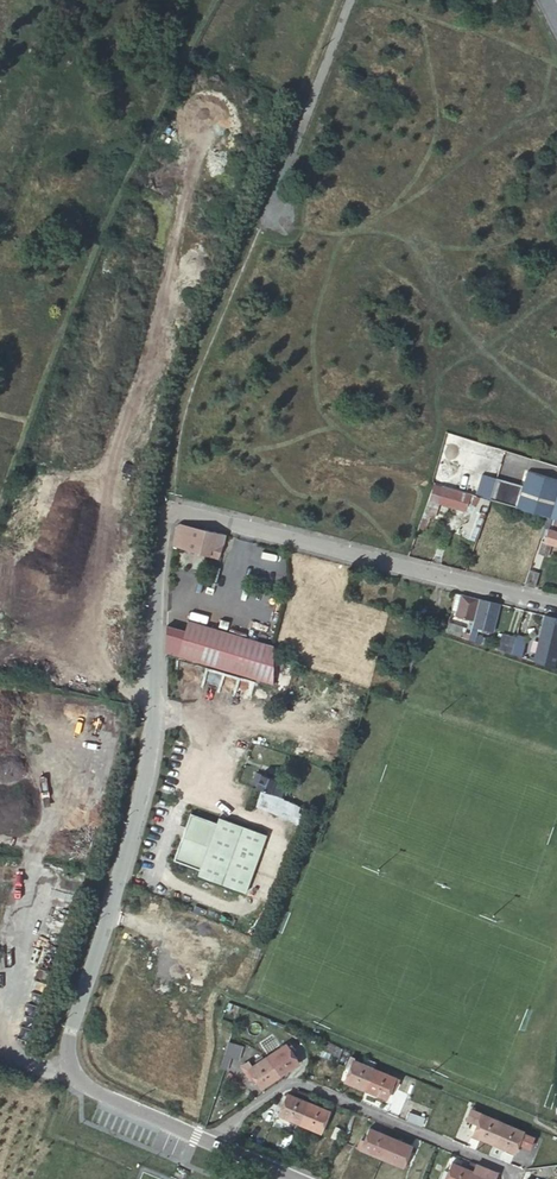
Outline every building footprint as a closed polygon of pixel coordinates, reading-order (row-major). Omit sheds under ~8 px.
[(495,501),(518,509),(547,517),(550,518),(556,494),(556,481),(527,472),(523,483),(502,476),(495,501)] [(467,493),(435,483),(428,503),(424,514),(434,518),(439,504),(465,511),(466,509),(471,494),(467,493)] [(484,498),(471,494),(466,509),(473,511),(463,536),(474,540),(490,500),(484,498)] [(552,519),(550,525),(544,542),(542,541),(538,553),(547,556),(551,544),(556,546),(556,541),(556,520),(552,519)] [(223,545),(225,535),(191,526),(180,523),(175,527),(173,546),(238,565),(242,550),(223,545)] [(529,571),(538,574),(541,567),(531,564),(529,571)] [(524,586),(534,588),(538,574),(529,571),(524,586)] [(456,611),(460,594),(455,593),(452,610),(456,611)] [(474,620),(478,599),(460,594),(456,611),(455,615),(474,620)] [(493,631),(499,604),(478,599),(474,620),(470,633),(468,639),(480,643),(482,638),(475,636),(477,628),(493,631)] [(544,616),(534,661),(554,668),(556,654),(556,619),(544,616)] [(184,631),(167,626),(167,653),(178,656),(225,670),(263,681),(273,683),(273,657),(274,646),(189,621),(184,631)] [(445,632),(468,639),(470,633),(465,632),(466,627),(448,623),(445,632)] [(497,649),(512,654),(514,646),(516,638),(501,634),(500,642),(497,649)] [(514,646),(512,654),(521,657),(526,638),(517,635),(516,638),(514,646)] [(260,778),(256,788),(280,796),(284,787),(273,783),(260,778)] [(200,870),(198,875),(245,893),(267,836),(220,818),(218,823),(192,813),(175,860),(200,870)] [(223,1054),(219,1068),(224,1070),(226,1070),(230,1058),(239,1060),(243,1047),(229,1040),(225,1054),(223,1054)] [(267,1057),(279,1075),(298,1063),(286,1044),(267,1057)] [(260,1089),(279,1075),(267,1057),(251,1067),(248,1062),(241,1066),(249,1078),(252,1076),(260,1089)] [(343,1081),(364,1090),(373,1069),(353,1060),(354,1058),(349,1057),(347,1062),(350,1064),(343,1081)] [(373,1069),(364,1090),(386,1099),(391,1086),(394,1088),(398,1079),(373,1069)] [(310,1095),(297,1090),(294,1097),(307,1103),(310,1095)] [(277,1115),(299,1124),(307,1103),(294,1097),(286,1093),(277,1115)] [(493,1144),(502,1123),(480,1113),(483,1108),(470,1102),(463,1119),(473,1123),(476,1115),(479,1117),(471,1135),(493,1144)] [(307,1103),(299,1124),(320,1132),(328,1111),(307,1103)] [(424,1118),(409,1111),(406,1119),(421,1126),(424,1118)] [(372,1120),(368,1128),(389,1137),(392,1129),(372,1120)] [(523,1131),(502,1123),(493,1144),(514,1153),(523,1131)] [(344,1126),(337,1124),(332,1136),(339,1139),(344,1126)] [(356,1148),(381,1158),(389,1137),(368,1128),(363,1141),(360,1140),(356,1148)] [(389,1137),(381,1158),(402,1167),(411,1146),(389,1137)] [(512,1166),(521,1170),(529,1152),(519,1148),(512,1166)] [(473,1171),(476,1164),(456,1155),(451,1163),(473,1171)] [(473,1171),(451,1163),(444,1178),(470,1178),(473,1171)] [(476,1164),(473,1171),(470,1178),(494,1178),(497,1173),(476,1164)]
